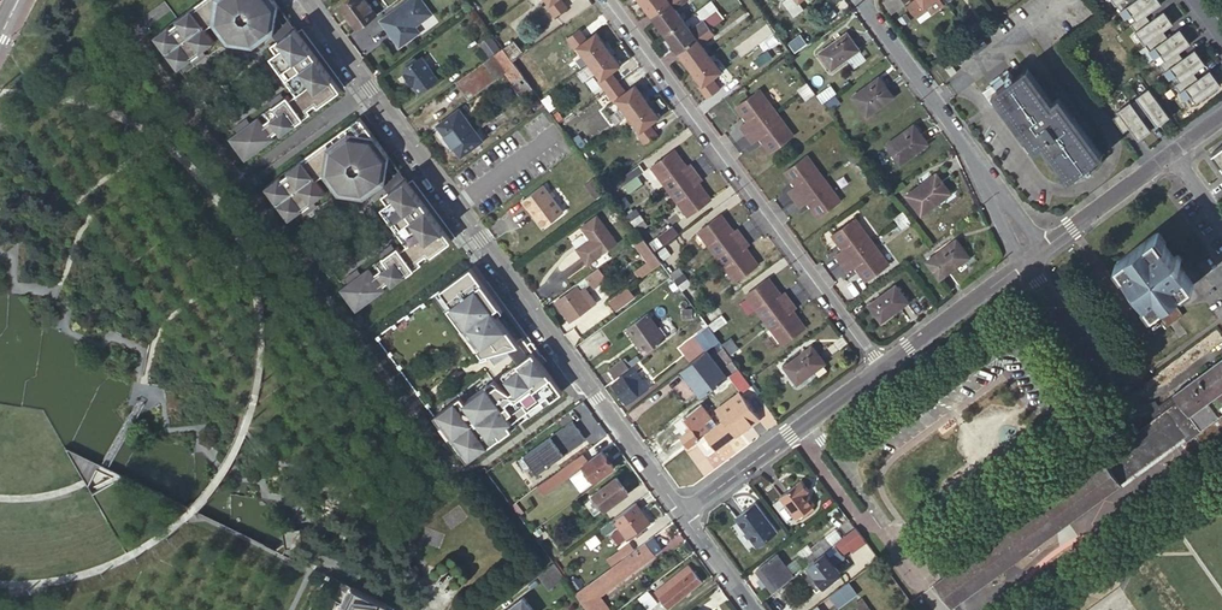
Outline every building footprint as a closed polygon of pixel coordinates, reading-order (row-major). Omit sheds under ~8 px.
[(277,6),(273,0),(199,0),(153,33),(177,66),(189,58),(201,49),(214,40),(205,27),(212,22),(222,37),(257,44),(271,34),(272,35),(274,33),(273,32),(277,6)] [(357,29),(377,15),(366,0),(350,0),(340,8),(357,29)] [(379,21),(388,33),(391,30),(393,34),(390,36),(398,48),(419,33),(415,27),(432,14),(422,0),(408,0),(379,21)] [(549,4),(546,6),(555,17),(568,8),(562,0),(547,0),(549,4)] [(676,0),(640,0),(640,1),(652,18),(655,16),(669,5),(676,0)] [(685,21),(684,19),(688,16),(683,11),(680,14),(676,9),(688,0),(676,0),(669,5),(655,16),(652,18),(665,35),(685,21)] [(906,6),(916,19),(927,10),(925,7),(936,0),(914,0),(906,6)] [(1130,4),(1142,20),(1164,4),(1161,0),(1136,0),(1130,4)] [(282,2),(277,6),(287,19),(292,16),(282,2)] [(1164,4),(1142,20),(1153,36),(1175,20),(1164,4)] [(665,35),(678,52),(710,28),(724,18),(718,10),(704,20),(706,22),(693,32),(689,27),(693,24),(689,19),(686,22),(685,21),(665,35)] [(1165,52),(1187,36),(1175,20),(1153,36),(1165,52)] [(297,32),(294,28),(279,39),(277,37),(274,39),(276,41),(270,45),(275,52),(269,57),(278,69),(287,81),(295,93),(288,98),(285,94),(282,96),(269,106),(248,121),(235,130),(227,136),(243,158),(339,89),(297,32)] [(320,54),(301,28),(297,32),(339,89),(343,86),(320,54)] [(678,52),(691,70),(710,55),(709,54),(713,51),(709,46),(705,49),(701,43),(715,33),(710,28),(678,52)] [(589,63),(613,46),(608,40),(604,43),(597,32),(587,39),(579,29),(566,39),(575,50),(578,48),(589,63)] [(847,32),(819,53),(832,71),(860,50),(847,32)] [(490,35),(479,43),(489,57),(500,49),(490,35)] [(252,47),(257,44),(222,37),(226,42),(252,47)] [(513,45),(505,51),(515,63),(522,57),(513,45)] [(617,51),(613,46),(589,63),(601,78),(597,81),(605,91),(618,82),(611,72),(620,65),(613,54),(617,51)] [(505,51),(503,48),(492,55),(523,97),(534,89),(530,84),(515,63),(505,51)] [(201,49),(189,58),(192,62),(205,53),(201,49)] [(545,73),(529,52),(522,57),(515,63),(530,84),(545,73)] [(710,55),(691,70),(702,84),(699,87),(707,97),(721,89),(713,78),(722,71),(715,62),(719,59),(715,54),(711,57),(710,55)] [(416,90),(421,86),(424,90),(439,80),(422,57),(417,61),(415,58),(406,64),(408,67),(403,71),(416,90)] [(189,58),(177,66),(199,97),(203,95),(185,70),(194,64),(192,62),(189,58)] [(1193,69),(1209,91),(1221,82),(1221,74),(1209,58),(1193,69)] [(948,59),(942,63),(951,76),(957,72),(948,59)] [(484,61),(456,81),(469,99),(497,78),(484,61)] [(287,81),(278,69),(273,72),(282,85),(287,81)] [(1071,178),(1086,166),(1101,156),(1059,101),(1052,106),(1026,69),(996,91),(1037,146),(1044,142),(1071,178)] [(1193,69),(1178,81),(1194,102),(1209,91),(1193,69)] [(879,77),(852,97),(867,116),(894,97),(879,77)] [(1178,81),(1162,93),(1178,114),(1194,102),(1178,81)] [(618,82),(605,91),(614,103),(617,101),(627,115),(651,98),(647,93),(643,96),(635,85),(626,92),(618,82)] [(807,83),(798,89),(802,94),(811,88),(807,83)] [(835,94),(840,91),(833,83),(817,95),(823,103),(835,94)] [(802,94),(806,100),(815,93),(811,88),(802,94)] [(1122,101),(1126,107),(1141,96),(1135,89),(1123,98),(1122,101)] [(759,90),(737,107),(748,121),(741,127),(747,135),(777,113),(759,90)] [(269,106),(282,96),(279,92),(265,101),(269,106)] [(1157,117),(1162,125),(1178,114),(1162,93),(1147,104),(1151,109),(1157,117)] [(823,103),(830,112),(842,103),(835,94),(823,103)] [(1126,107),(1142,128),(1157,117),(1151,109),(1147,104),(1141,96),(1126,107)] [(651,98),(627,115),(639,131),(636,133),(645,145),(658,135),(650,125),(660,118),(651,107),(655,104),(651,98)] [(204,104),(227,136),(235,130),(231,125),(227,128),(208,101),(204,104)] [(1112,117),(1128,139),(1142,128),(1126,107),(1112,117)] [(459,110),(438,125),(461,156),(482,141),(459,110)] [(368,120),(363,113),(359,116),(368,129),(372,126),(368,120)] [(760,138),(771,152),(794,136),(777,113),(747,135),(753,143),(760,138)] [(231,125),(235,130),(248,121),(244,116),(231,125)] [(368,129),(359,116),(263,185),(287,218),(300,209),(313,200),(325,191),(316,178),(323,173),(333,189),(368,195),(382,185),(384,187),(387,185),(386,183),(389,158),(388,157),(381,147),(372,135),(368,129)] [(566,120),(560,124),(563,129),(579,150),(585,146),(566,120)] [(914,124),(886,145),(900,164),(929,143),(914,124)] [(381,147),(386,144),(377,132),(372,135),(381,147)] [(1214,152),(1221,164),(1221,146),(1214,152)] [(856,147),(847,154),(850,159),(859,152),(856,147)] [(653,166),(689,216),(711,199),(699,183),(702,180),(696,172),(691,164),(687,166),(675,149),(653,166)] [(850,159),(854,164),(863,158),(859,152),(850,159)] [(398,170),(403,167),(393,153),(388,157),(389,158),(398,170)] [(807,155),(785,171),(796,186),(789,191),(795,199),(824,178),(807,155)] [(640,164),(620,179),(630,193),(644,183),(639,176),(645,171),(640,164)] [(937,173),(907,195),(922,215),(951,193),(937,173)] [(808,202),(819,217),(841,201),(824,178),(795,199),(801,208),(808,202)] [(353,311),(450,241),(408,183),(405,179),(390,190),(389,188),(386,190),(388,192),(381,197),(386,204),(380,208),(389,221),(398,233),(406,245),(399,250),(396,247),(393,249),(380,258),(358,273),(345,283),(337,288),(353,311)] [(408,183),(450,241),(455,238),(412,180),(408,183)] [(561,210),(543,185),(522,200),(527,208),(528,208),(542,227),(560,214),(561,210)] [(363,199),(368,195),(333,189),(338,195),(363,199)] [(313,200),(300,209),(303,214),(316,204),(313,200)] [(300,209),(287,218),(309,249),(313,246),(296,222),(304,216),(303,214),(300,209)] [(636,209),(627,215),(631,220),(640,214),(636,209)] [(904,212),(895,218),(899,224),(908,217),(904,212)] [(631,220),(635,226),(644,219),(640,214),(631,220)] [(722,214),(699,231),(717,256),(743,237),(737,229),(734,231),(722,214)] [(598,215),(582,226),(591,238),(577,248),(588,264),(618,243),(598,215)] [(899,224),(903,229),(912,222),(908,217),(899,224)] [(855,219),(832,235),(843,250),(836,255),(842,263),(872,242),(855,219)] [(398,233),(389,221),(384,224),(393,237),(398,233)] [(673,225),(648,244),(654,252),(679,233),(673,225)] [(1156,233),(1118,261),(1166,327),(1184,314),(1171,297),(1193,281),(1156,233)] [(661,263),(654,253),(654,252),(648,244),(642,236),(634,242),(648,261),(643,265),(649,272),(661,263)] [(717,256),(736,281),(758,265),(746,248),(750,245),(743,237),(717,256)] [(956,239),(926,261),(939,279),(970,257),(956,239)] [(855,267),(866,281),(888,265),(872,242),(842,263),(848,272),(855,267)] [(376,253),(380,258),(393,249),(390,244),(376,253)] [(314,256),(337,288),(345,283),(342,278),(338,281),(318,253),(314,256)] [(603,264),(599,267),(604,275),(609,271),(603,264)] [(599,267),(585,277),(592,286),(593,287),(606,278),(604,275),(599,267)] [(498,306),(470,268),(439,291),(450,306),(447,309),(462,329),(466,326),(473,336),(481,347),(477,350),(481,355),(486,354),(495,365),(513,351),(510,347),(519,344),(497,315),(493,310),(498,306)] [(342,278),(345,283),(358,273),(355,269),(342,278)] [(683,274),(675,280),(679,285),(687,279),(683,274)] [(556,301),(570,321),(591,306),(590,305),(595,302),(586,291),(592,286),(585,277),(575,284),(577,287),(556,301)] [(780,294),(768,278),(746,294),(764,319),(790,300),(784,292),(780,294)] [(682,290),(691,284),(687,279),(679,285),(682,290)] [(896,285),(869,305),(881,321),(909,302),(896,285)] [(628,288),(610,301),(616,309),(633,296),(628,288)] [(450,306),(439,291),(435,293),(447,309),(450,306)] [(764,319),(783,344),(805,328),(793,311),(796,308),(790,300),(764,319)] [(502,311),(498,306),(493,310),(497,315),(502,311)] [(704,318),(714,331),(726,322),(716,309),(704,318)] [(662,343),(642,317),(626,329),(646,356),(662,343)] [(466,326),(462,329),(469,339),(473,336),(466,326)] [(708,326),(695,336),(699,342),(712,332),(708,326)] [(712,332),(699,342),(705,350),(718,340),(712,332)] [(469,339),(477,350),(481,347),(473,336),(469,339)] [(722,345),(726,350),(735,343),(731,338),(722,345)] [(726,350),(730,355),(739,348),(735,343),(726,350)] [(797,384),(810,374),(824,364),(825,363),(812,345),(784,367),(797,384)] [(727,377),(707,350),(681,370),(702,396),(723,380),(727,377)] [(467,461),(561,391),(532,352),(516,363),(520,367),(504,378),(507,382),(501,386),(497,383),(487,391),(484,387),(463,402),(459,397),(434,416),(467,461)] [(1191,438),(1199,432),(1212,450),(1218,445),(1220,448),(1221,448),(1221,359),(1174,394),(1178,400),(1168,407),(1191,438)] [(609,371),(615,379),(629,368),(623,360),(609,371)] [(520,367),(516,363),(501,374),(504,378),(520,367)] [(824,364),(810,374),(815,381),(829,370),(824,364)] [(633,368),(613,383),(627,403),(648,387),(633,368)] [(727,386),(743,374),(739,368),(727,377),(723,380),(727,386)] [(493,380),(484,387),(487,391),(497,383),(493,380)] [(724,421),(748,402),(741,393),(716,411),(724,421)] [(760,419),(748,402),(724,421),(724,422),(705,437),(715,450),(735,436),(736,438),(760,419)] [(701,404),(684,415),(690,425),(687,427),(689,430),(682,435),(689,444),(710,429),(706,422),(712,417),(701,404)] [(1118,444),(1105,453),(1125,479),(1114,487),(1118,491),(1191,438),(1168,407),(1156,416),(1164,426),(1126,454),(1118,444)] [(587,431),(571,409),(553,423),(559,430),(551,436),(561,449),(566,445),(566,444),(568,442),(569,444),(587,431)] [(1156,416),(1118,444),(1126,454),(1164,426),(1156,416)] [(538,486),(544,495),(579,470),(580,471),(582,474),(573,481),(580,492),(595,481),(615,467),(603,450),(588,461),(582,453),(558,471),(548,478),(538,486)] [(1125,479),(1105,453),(1100,457),(1103,460),(935,583),(952,606),(1114,487),(1125,479)] [(531,477),(538,486),(548,478),(558,471),(552,462),(531,477)] [(487,471),(502,493),(508,489),(510,488),(494,466),(487,471)] [(570,478),(573,481),(582,474),(580,471),(570,478)] [(617,477),(593,494),(605,510),(628,492),(617,477)] [(536,488),(529,479),(519,486),(526,495),(536,488)] [(803,480),(782,496),(797,517),(803,514),(813,506),(816,504),(807,493),(810,490),(803,480)] [(508,489),(502,493),(511,506),(516,502),(517,501),(508,489)] [(523,512),(516,502),(511,506),(519,516),(523,512)] [(635,502),(613,518),(628,539),(651,523),(635,502)] [(756,503),(736,519),(758,546),(777,532),(756,503)] [(813,506),(803,514),(805,516),(815,509),(813,506)] [(842,553),(864,538),(856,528),(835,544),(842,553)] [(645,543),(654,554),(655,554),(654,552),(660,547),(652,537),(645,543)] [(803,559),(808,566),(825,552),(831,546),(825,537),(811,548),(814,551),(803,559)] [(645,543),(590,582),(599,595),(654,554),(645,543)] [(780,552),(774,557),(781,566),(784,564),(787,562),(780,552)] [(825,552),(808,566),(824,586),(841,572),(825,552)] [(781,566),(774,557),(773,556),(755,570),(772,591),(794,575),(784,564),(781,566)] [(553,563),(537,574),(548,589),(564,578),(553,563)] [(688,565),(655,591),(668,608),(701,581),(688,565)] [(575,593),(582,602),(583,604),(584,604),(585,606),(588,609),(610,609),(599,595),(590,582),(575,593)] [(849,589),(861,605),(859,607),(861,609),(871,609),(853,586),(849,589)] [(354,588),(343,609),(386,609),(388,605),(354,588)] [(648,591),(639,598),(648,609),(657,602),(648,591)] [(523,597),(506,609),(532,609),(523,597)] [(815,607),(818,609),(828,609),(834,606),(828,597),(815,607)]
